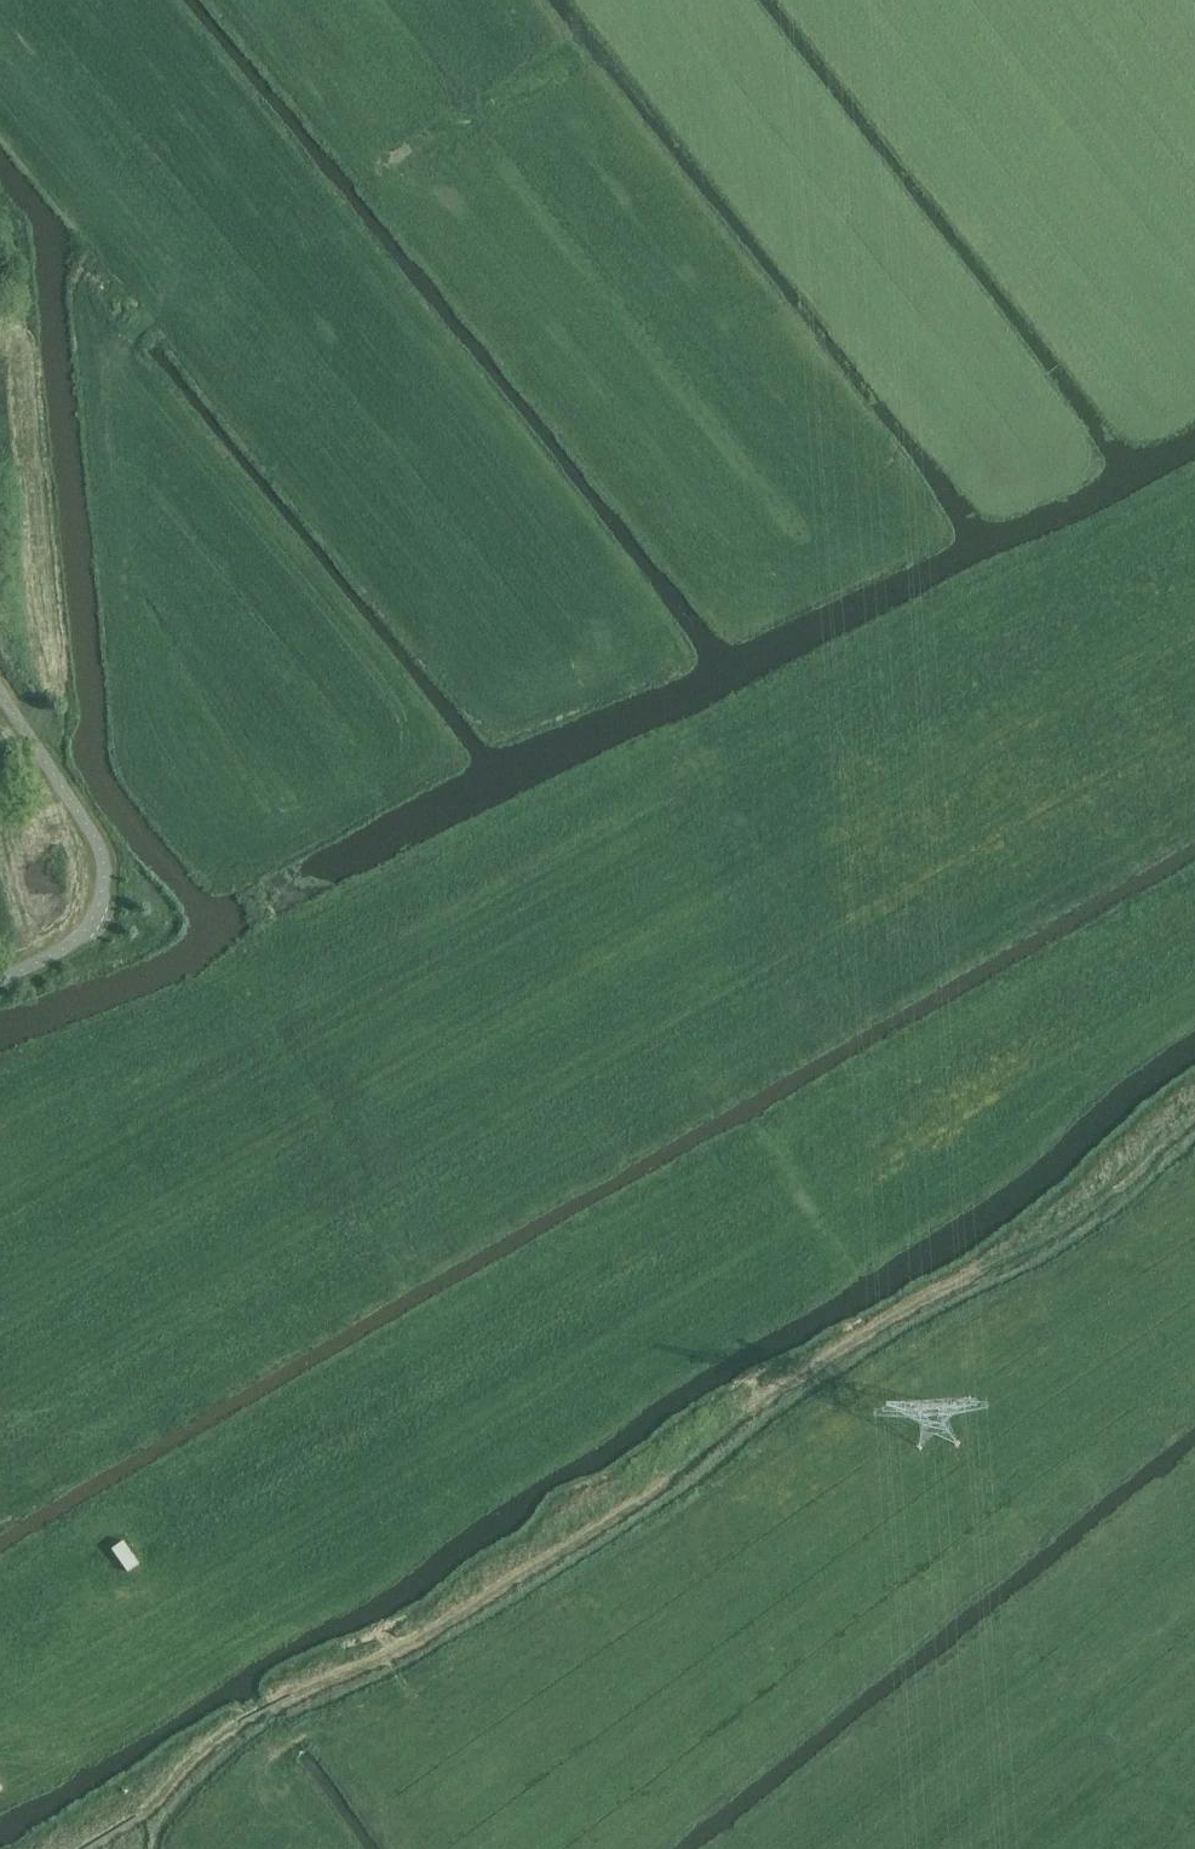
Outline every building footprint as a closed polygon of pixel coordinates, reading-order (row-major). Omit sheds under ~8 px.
[(112,1550),(126,1571),(138,1564),(125,1542),(112,1550)]
